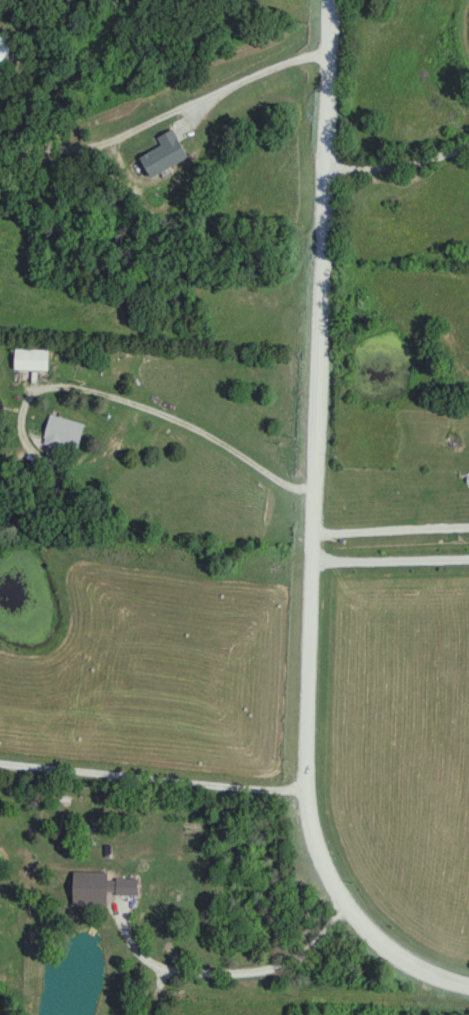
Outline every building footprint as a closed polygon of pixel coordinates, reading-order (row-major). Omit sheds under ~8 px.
[(13,35),(0,33),(0,61),(8,62),(13,35)] [(157,137),(161,146),(141,156),(151,177),(189,159),(174,128),(157,137)] [(16,371),(49,371),(49,350),(16,350),(16,371)] [(44,444),(80,452),(86,424),(50,416),(44,444)] [(116,896),(139,896),(139,879),(116,879),(116,896)]
